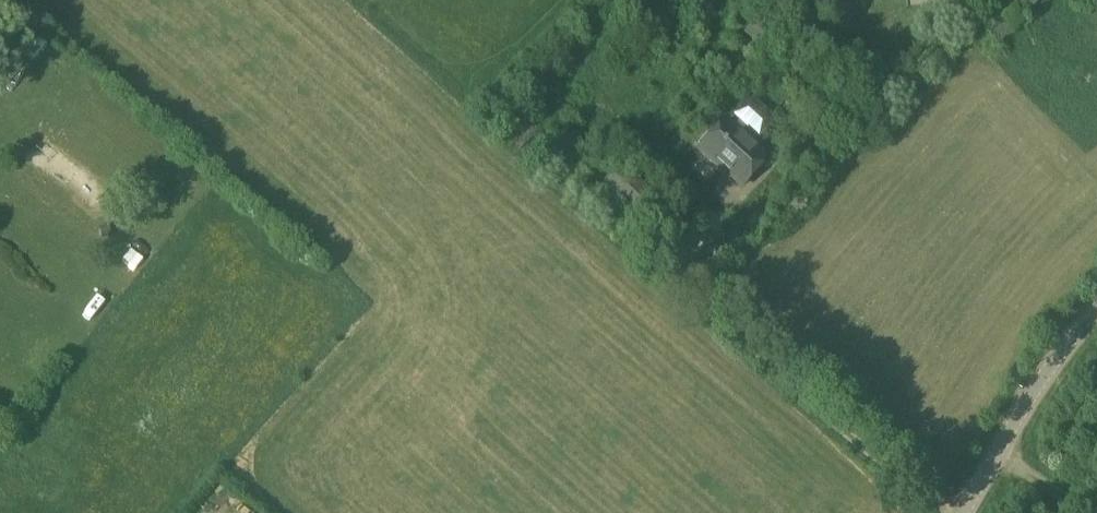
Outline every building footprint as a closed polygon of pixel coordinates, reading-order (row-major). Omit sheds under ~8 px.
[(759,15),(744,32),(765,50),(780,33),(759,15)] [(777,120),(751,96),(733,116),(740,122),(736,125),(727,117),(711,134),(709,132),(698,144),(700,146),(698,149),(742,188),(771,156),(756,143),(777,120)] [(621,164),(603,184),(632,210),(649,191),(621,164)]
